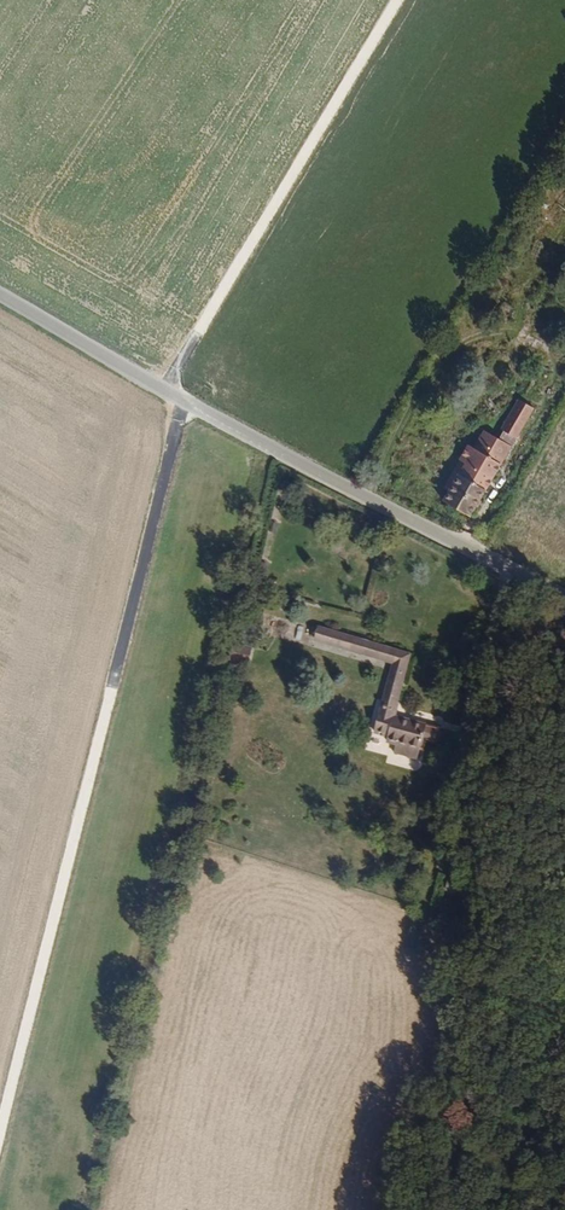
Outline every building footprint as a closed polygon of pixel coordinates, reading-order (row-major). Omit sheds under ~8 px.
[(555,204),(564,212),(564,191),(555,204)] [(495,448),(505,454),(519,431),(509,425),(495,448)] [(439,510),(450,518),(492,447),(481,439),(470,459),(464,455),(455,470),(460,474),(444,502),(439,510)] [(450,518),(462,525),(505,454),(495,448),(492,447),(450,518)] [(438,498),(444,502),(460,474),(455,470),(438,498)] [(479,526),(490,534),(502,513),(491,506),(479,526)] [(394,703),(406,654),(310,629),(307,641),(391,663),(382,699),(394,703)] [(382,699),(391,663),(307,641),(307,642),(388,664),(380,699),(382,699)] [(390,717),(391,713),(394,703),(382,699),(379,714),(390,717)] [(391,752),(415,758),(423,721),(391,713),(390,717),(379,714),(375,731),(387,734),(386,739),(394,742),(391,752)]
